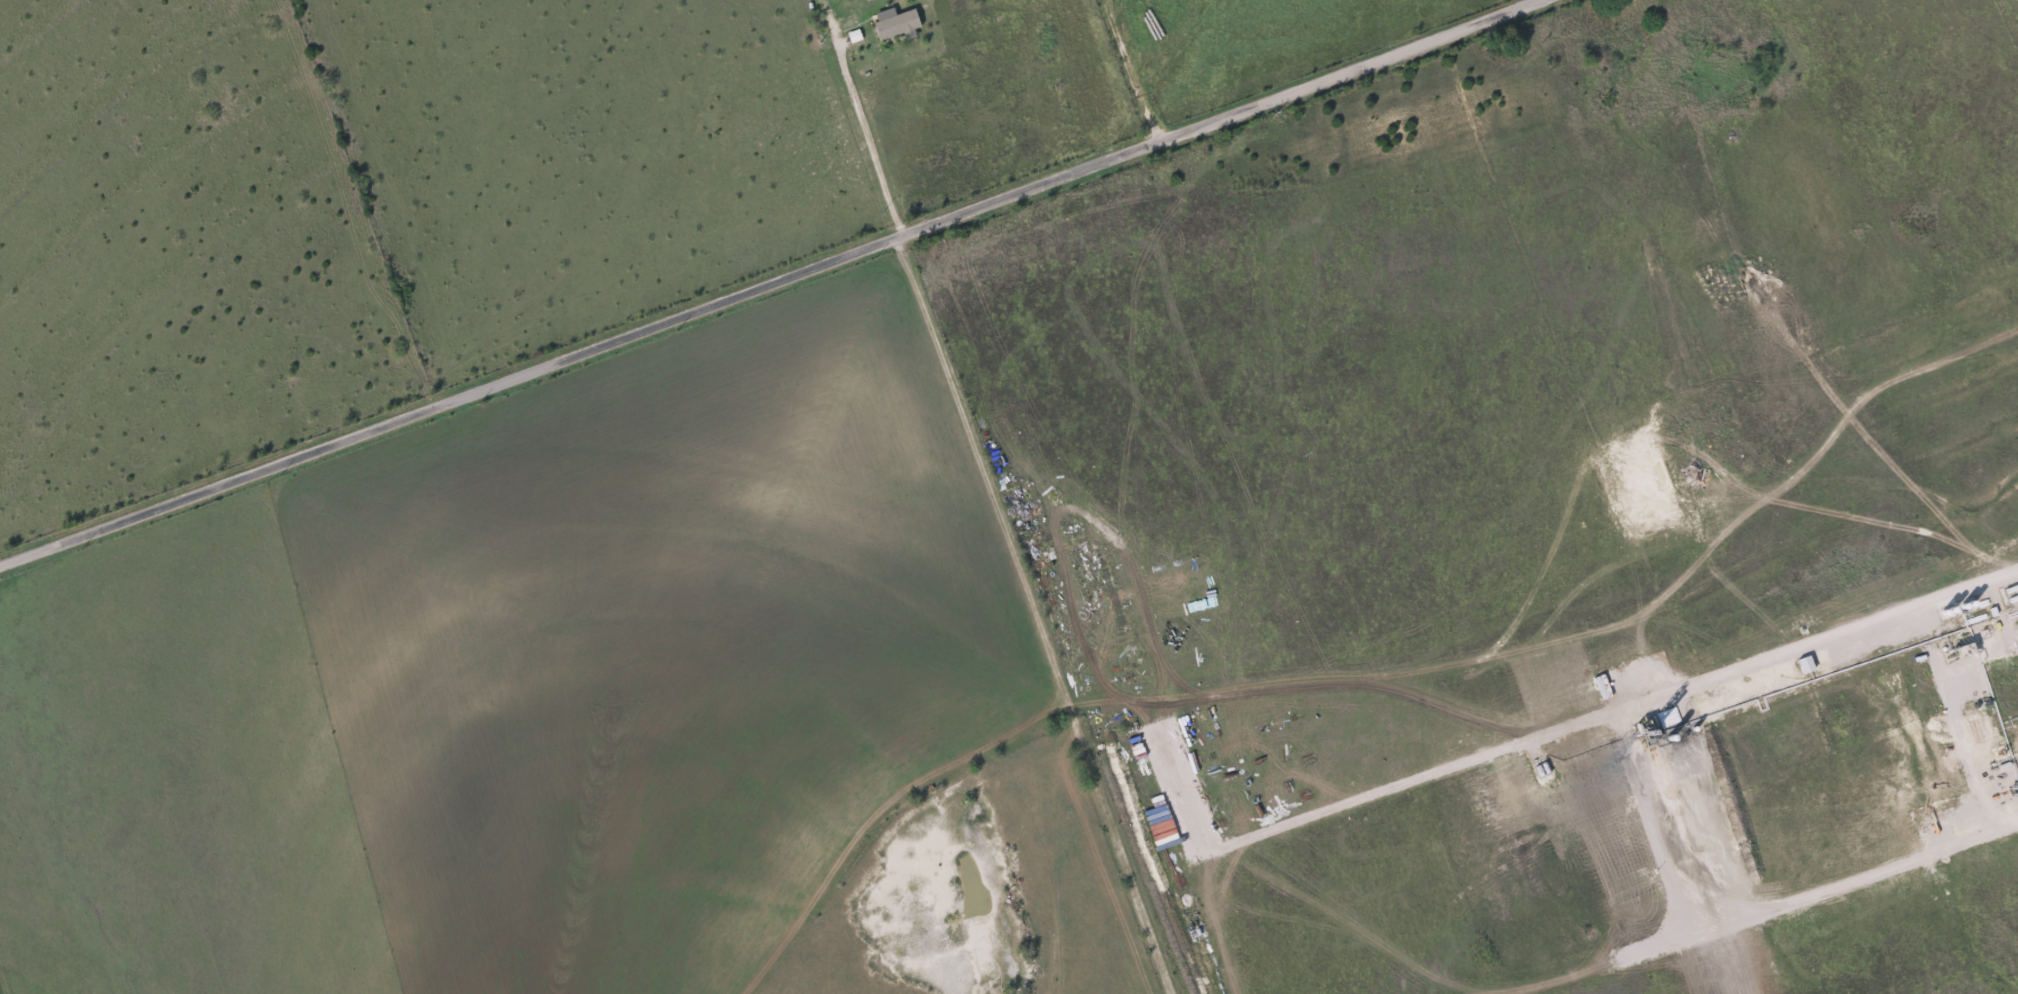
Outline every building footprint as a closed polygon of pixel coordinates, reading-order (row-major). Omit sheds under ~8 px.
[(1795,659),(1798,673),(1811,670),(1807,656),(1795,659)]
